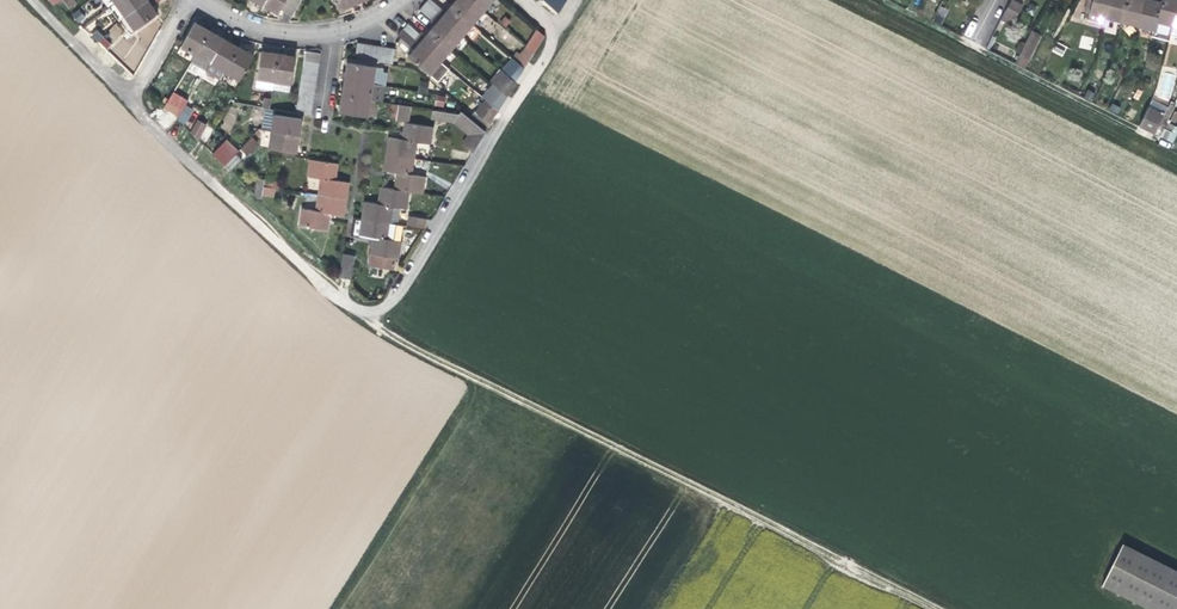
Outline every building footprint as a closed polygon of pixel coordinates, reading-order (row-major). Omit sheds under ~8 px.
[(74,0),(63,0),(69,9),(76,3),(74,0)] [(147,0),(119,0),(109,7),(106,9),(109,14),(112,11),(119,20),(125,16),(147,0)] [(147,0),(125,16),(135,30),(157,14),(152,6),(147,0)] [(280,9),(286,0),(266,0),(263,5),(271,9),(278,13),(280,9)] [(280,9),(292,16),(301,0),(286,0),(280,9)] [(353,0),(334,0),(339,10),(349,6),(352,4),(354,3),(353,0)] [(441,18),(446,12),(432,0),(427,0),(424,4),(441,18)] [(471,0),(456,0),(452,5),(473,23),(483,11),(471,0)] [(483,11),(492,0),(471,0),(483,11)] [(566,0),(543,0),(558,13),(566,0)] [(1013,0),(1011,0),(1003,13),(1014,19),(1022,5),(1013,0)] [(1109,0),(1092,0),(1089,13),(1086,22),(1103,26),(1105,17),(1109,0)] [(1105,17),(1121,21),(1126,0),(1109,0),(1105,17)] [(1144,0),(1126,0),(1121,21),(1137,25),(1144,0)] [(1151,0),(1144,0),(1137,25),(1154,29),(1156,20),(1161,2),(1152,0),(1151,0)] [(1176,7),(1176,0),(1161,0),(1161,2),(1156,20),(1173,24),(1176,7)] [(436,24),(441,18),(424,4),(421,7),(419,10),(436,24)] [(446,12),(441,18),(462,36),(473,23),(452,5),(446,12)] [(79,9),(71,14),(77,23),(85,18),(79,9)] [(1011,25),(1014,19),(1003,13),(1000,19),(1011,25)] [(462,36),(441,18),(436,24),(430,31),(451,49),(462,36)] [(1154,29),(1170,33),(1173,24),(1156,20),(1154,29)] [(202,27),(195,22),(181,46),(196,55),(210,31),(202,27)] [(402,29),(419,43),(424,37),(408,23),(405,26),(402,29)] [(414,49),(419,43),(402,29),(400,32),(397,35),(414,49)] [(534,54),(544,36),(537,29),(526,47),(534,54)] [(97,31),(92,36),(98,42),(103,36),(97,31)] [(210,63),(224,39),(219,36),(210,31),(196,55),(191,62),(206,71),(210,63)] [(424,37),(419,43),(440,61),(451,49),(430,31),(424,37)] [(1040,35),(1031,31),(1015,63),(1024,68),(1040,35)] [(210,63),(225,71),(238,47),(232,43),(224,39),(210,63)] [(370,61),(372,45),(357,42),(354,58),(370,61)] [(440,61),(419,43),(414,49),(408,56),(429,74),(440,61)] [(372,45),(370,61),(377,62),(380,46),(372,45)] [(380,46),(377,62),(385,63),(387,47),(380,46)] [(245,51),(238,47),(225,71),(239,80),(253,56),(245,51)] [(387,47),(385,63),(392,64),(395,48),(387,47)] [(512,57),(525,68),(534,54),(526,47),(520,54),(516,52),(512,57)] [(271,52),(261,51),(256,87),(273,89),(278,54),(271,52)] [(318,70),(321,53),(305,51),(302,68),(318,70)] [(288,55),(278,54),(273,89),(290,92),(295,56),(288,55)] [(515,82),(525,68),(512,57),(501,70),(515,82)] [(449,68),(440,61),(429,74),(438,81),(449,68)] [(220,79),(225,71),(210,63),(206,71),(220,79)] [(345,80),(374,84),(377,67),(348,63),(347,71),(345,80)] [(377,67),(374,84),(384,86),(387,73),(382,72),(383,68),(377,67)] [(317,78),(318,70),(302,68),(301,75),(317,78)] [(507,96),(515,82),(501,70),(501,69),(490,82),(493,84),(507,96)] [(316,85),(317,78),(301,75),(300,83),(316,85)] [(371,101),(374,84),(345,80),(344,88),(343,96),(371,101)] [(419,82),(419,94),(427,94),(428,82),(419,82)] [(315,93),(316,85),(300,83),(299,90),(315,93)] [(384,86),(374,84),(371,101),(377,101),(382,102),(384,86)] [(498,110),(507,96),(493,84),(482,97),(487,101),(498,110)] [(314,100),(315,93),(299,90),(298,98),(314,100)] [(164,107),(179,116),(185,105),(188,101),(173,92),(164,107)] [(444,107),(446,97),(436,95),(434,105),(444,107)] [(369,117),(371,101),(343,96),(341,106),(340,110),(340,113),(369,117)] [(312,108),(314,100),(298,98),(296,106),(312,108)] [(1152,99),(1148,107),(1164,115),(1168,108),(1152,99)] [(377,101),(371,101),(369,117),(374,118),(377,101)] [(488,122),(498,110),(487,101),(477,113),(488,122)] [(1163,117),(1168,119),(1176,103),(1171,101),(1168,108),(1164,115),(1163,117)] [(396,118),(398,105),(389,104),(388,112),(392,112),(391,118),(396,118)] [(177,119),(184,123),(193,110),(185,105),(179,116),(177,119)] [(406,106),(398,105),(396,118),(396,119),(404,120),(406,106)] [(311,116),(312,108),(296,106),(295,113),(311,116)] [(1163,117),(1164,115),(1148,107),(1138,125),(1154,133),(1163,117)] [(261,129),(272,131),(274,114),(275,109),(269,108),(265,108),(261,129)] [(458,114),(440,111),(438,119),(454,122),(470,134),(464,144),(474,150),(486,131),(463,114),(463,115),(458,114)] [(487,128),(490,124),(488,122),(477,113),(475,111),(471,115),(487,128)] [(274,114),(272,131),(299,135),(300,127),(301,119),(274,114)] [(1176,133),(1176,127),(1166,122),(1168,119),(1163,117),(1154,133),(1172,142),(1176,133)] [(205,128),(206,125),(197,119),(196,122),(205,128)] [(190,132),(198,140),(205,128),(196,122),(190,132)] [(404,133),(402,140),(416,142),(430,144),(432,127),(405,123),(404,133)] [(297,144),(299,135),(272,131),(269,148),(296,152),(297,144)] [(248,157),(259,144),(251,137),(239,150),(248,157)] [(416,142),(402,140),(399,139),(389,138),(386,154),(413,158),(415,150),(416,142)] [(224,166),(225,165),(236,154),(239,151),(228,140),(214,155),(224,166)] [(236,154),(225,165),(231,171),(242,159),(236,154)] [(397,173),(411,175),(412,169),(413,158),(386,154),(384,171),(397,173)] [(321,178),(335,180),(337,163),(310,159),(307,176),(321,178)] [(424,177),(411,175),(397,173),(394,190),(408,192),(422,194),(424,177)] [(348,182),(335,180),(321,178),(319,195),(346,199),(347,191),(348,182)] [(278,189),(279,182),(264,180),(263,186),(274,188),(278,189)] [(263,186),(256,185),(255,196),(257,198),(261,198),(262,195),(263,186)] [(274,188),(263,186),(262,195),(273,197),(274,188)] [(378,204),(400,208),(406,209),(408,192),(394,190),(381,188),(378,204)] [(316,211),(330,213),(343,215),(344,207),(346,199),(319,195),(316,211)] [(399,215),(400,208),(378,204),(365,202),(362,219),(398,224),(399,215)] [(327,230),(330,213),(316,211),(302,209),(300,226),(327,230)] [(426,219),(408,216),(407,226),(425,228),(426,219)] [(395,241),(398,224),(362,219),(360,236),(374,238),(395,241)] [(398,224),(395,241),(401,242),(403,225),(398,224)] [(399,252),(401,242),(395,241),(374,238),(369,266),(393,270),(395,258),(398,259),(399,252)] [(343,254),(339,277),(351,279),(355,256),(343,254)] [(1145,608),(1176,608),(1176,574),(1122,547),(1102,587),(1145,608)]
